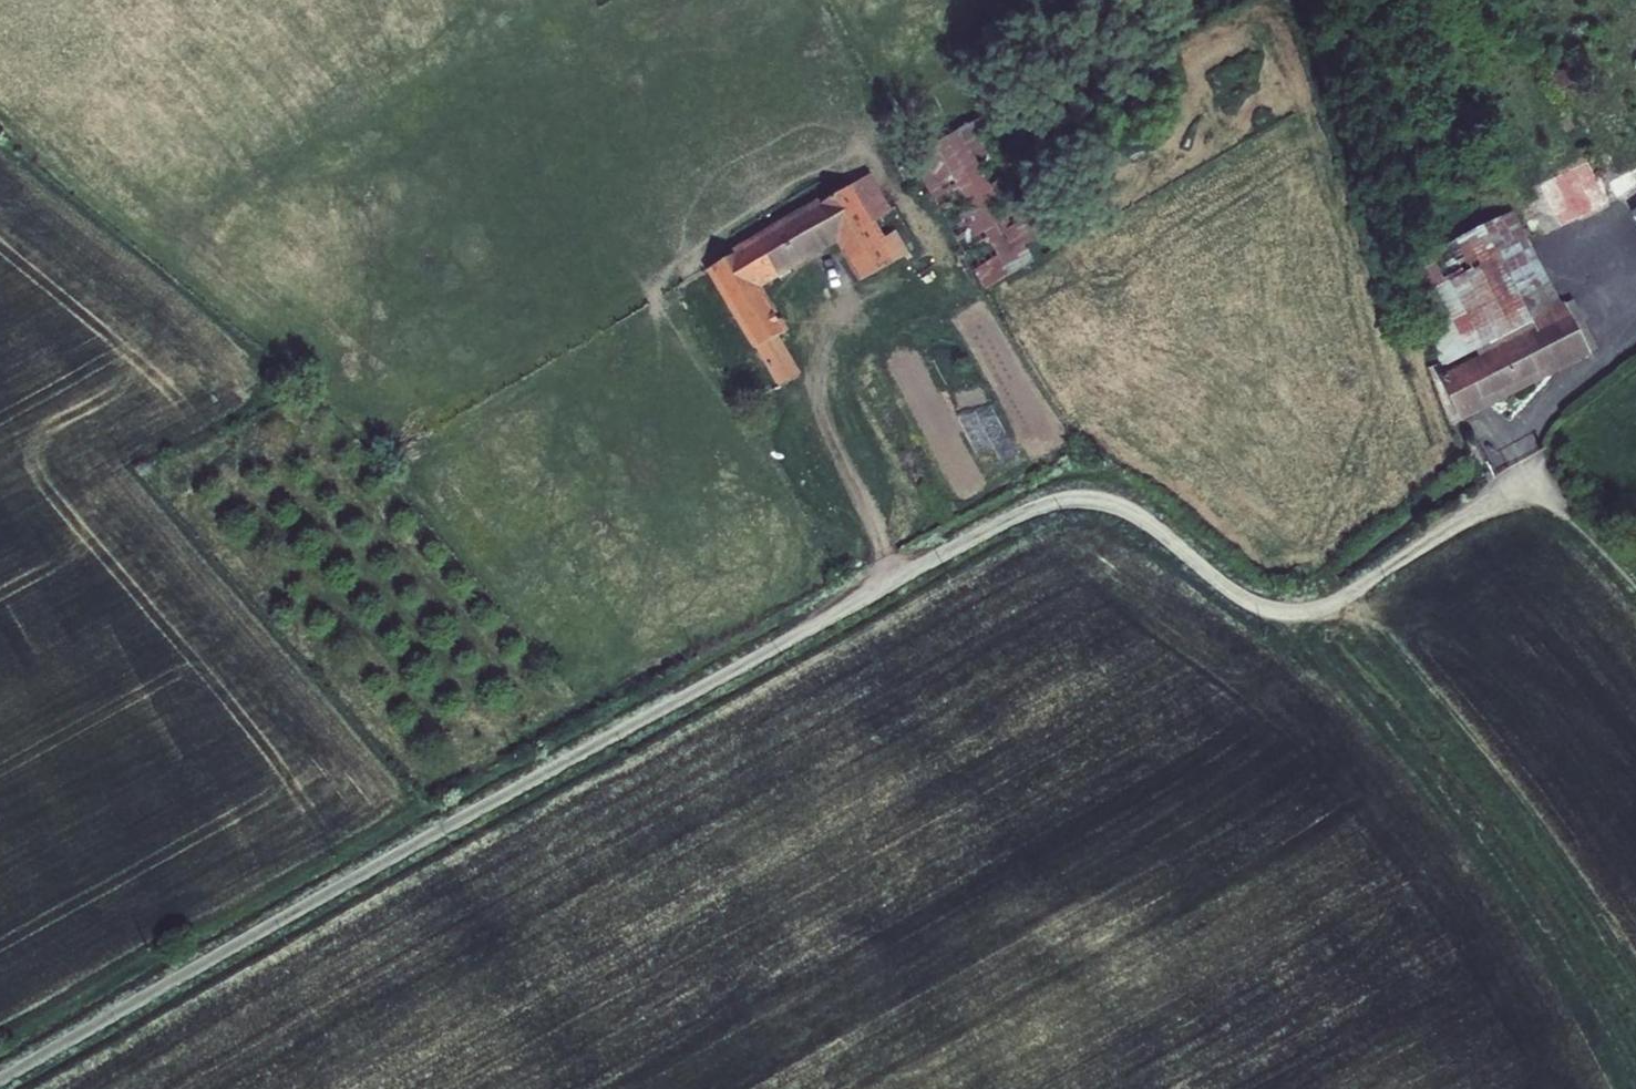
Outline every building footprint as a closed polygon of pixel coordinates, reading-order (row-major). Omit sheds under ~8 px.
[(1052,253),(979,118),(909,160),(983,290),(1052,253)] [(1609,204),(1587,159),(1540,182),(1561,226),(1609,204)] [(892,211),(870,174),(702,267),(753,350),(756,348),(778,386),(799,373),(778,336),(788,330),(781,319),(777,321),(773,315),(777,312),(762,287),(837,243),(858,281),(909,254),(896,231),(884,238),(874,222),(892,211)] [(1532,320),(1562,305),(1514,212),(1412,261),(1429,290),(1423,293),(1442,367),(1476,352),(1479,356),(1537,328),(1532,320)] [(1562,305),(1532,320),(1537,328),(1479,356),(1437,377),(1462,421),(1592,355),(1565,303),(1562,305)]
